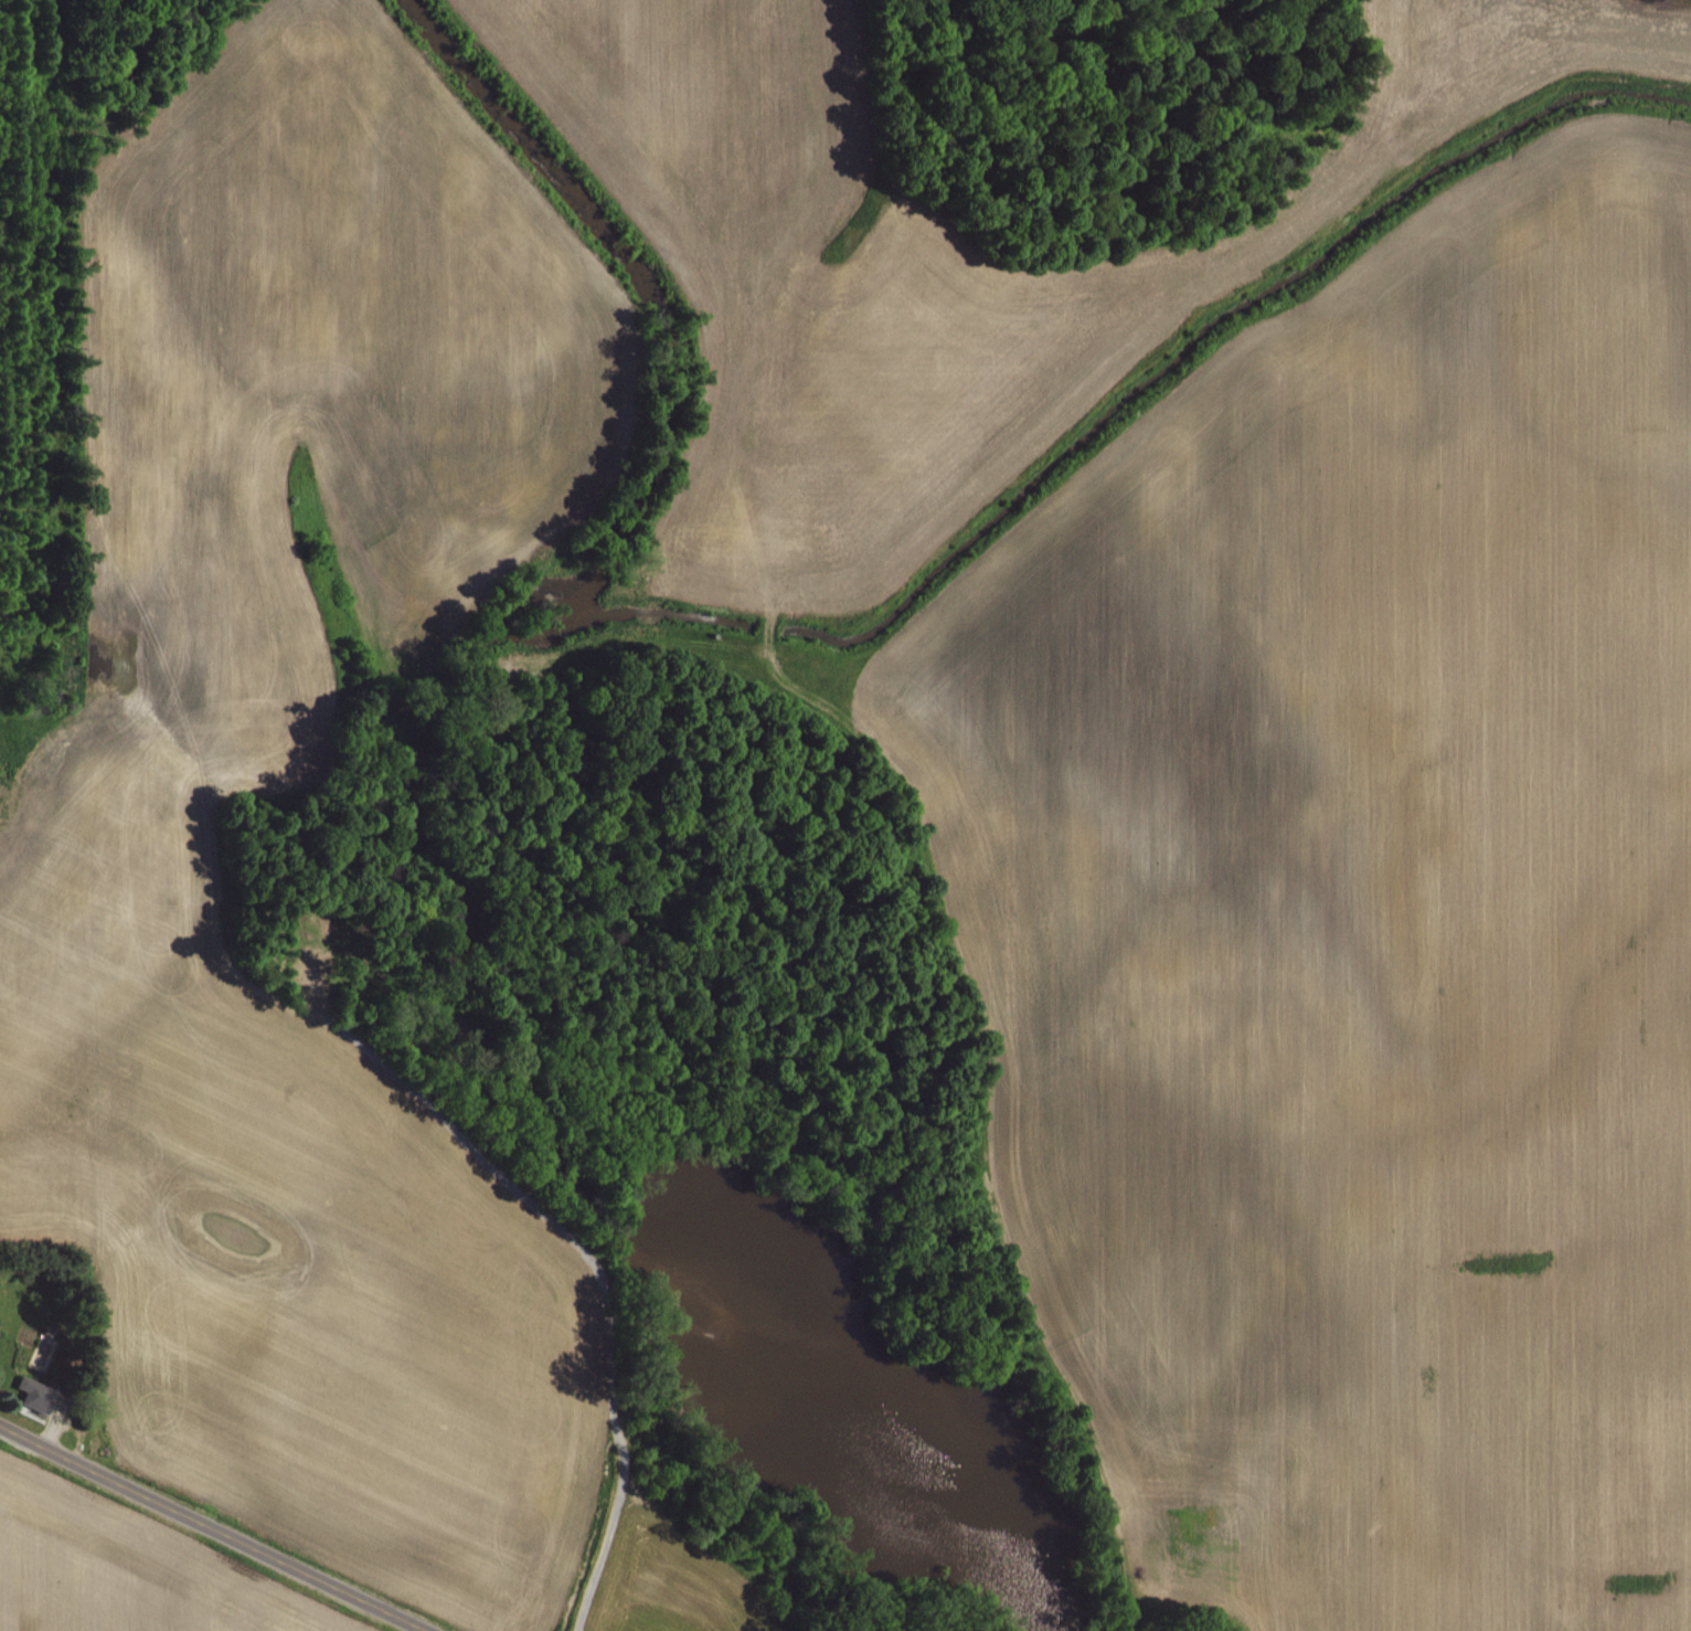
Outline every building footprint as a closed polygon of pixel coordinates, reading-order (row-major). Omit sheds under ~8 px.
[(22,1402),(48,1413),(52,1404),(66,1410),(74,1393),(58,1386),(57,1389),(23,1373),(17,1386),(27,1390),(22,1402)]
